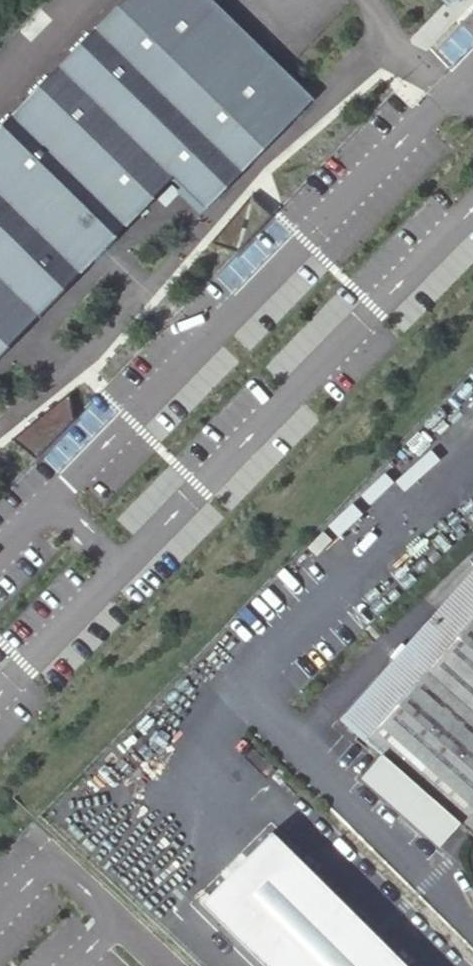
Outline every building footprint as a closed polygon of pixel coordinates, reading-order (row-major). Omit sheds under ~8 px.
[(204,0),(122,0),(0,125),(0,356),(104,249),(171,180),(200,208),(305,100),(204,0)] [(75,418),(71,393),(10,440),(35,459),(41,453),(53,441),(64,429),(75,418)] [(344,721),(382,755),(361,779),(439,846),(460,823),(472,834),(472,574),(344,721)] [(270,832),(200,902),(264,965),(406,965),(270,832)]
